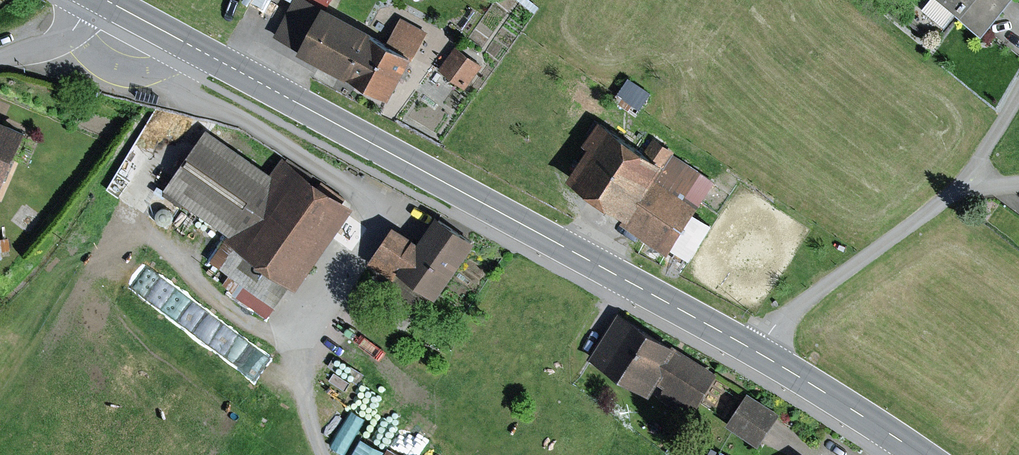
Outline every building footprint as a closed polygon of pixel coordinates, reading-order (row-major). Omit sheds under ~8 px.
[(275,35),(301,49),(299,53),(393,103),(431,31),(400,15),(389,37),(331,7),(334,0),(294,0),(275,35)] [(959,10),(956,15),(983,36),(1012,0),(946,0),(959,10)] [(483,65),(456,46),(439,70),(466,89),(483,65)] [(653,93),(629,77),(614,100),(639,115),(653,93)] [(161,95),(139,89),(137,98),(158,104),(161,95)] [(649,150),(600,119),(584,144),(590,148),(570,178),(627,216),(622,224),(669,254),(673,247),(691,259),(714,225),(695,212),(716,181),(674,154),(676,151),(656,139),(649,150)] [(0,190),(26,131),(0,120),(0,190)] [(272,173),(207,129),(165,190),(230,234),(210,262),(229,275),(221,286),(267,317),(291,284),(298,289),(355,207),(283,157),(272,173)] [(421,243),(394,225),(373,255),(375,257),(372,262),(393,277),(399,269),(438,296),(475,243),(438,218),(421,243)] [(722,372),(619,311),(591,358),(652,395),(659,383),(665,386),(659,398),(694,419),(722,372)] [(781,414),(750,393),(729,424),(761,445),(781,414)]
